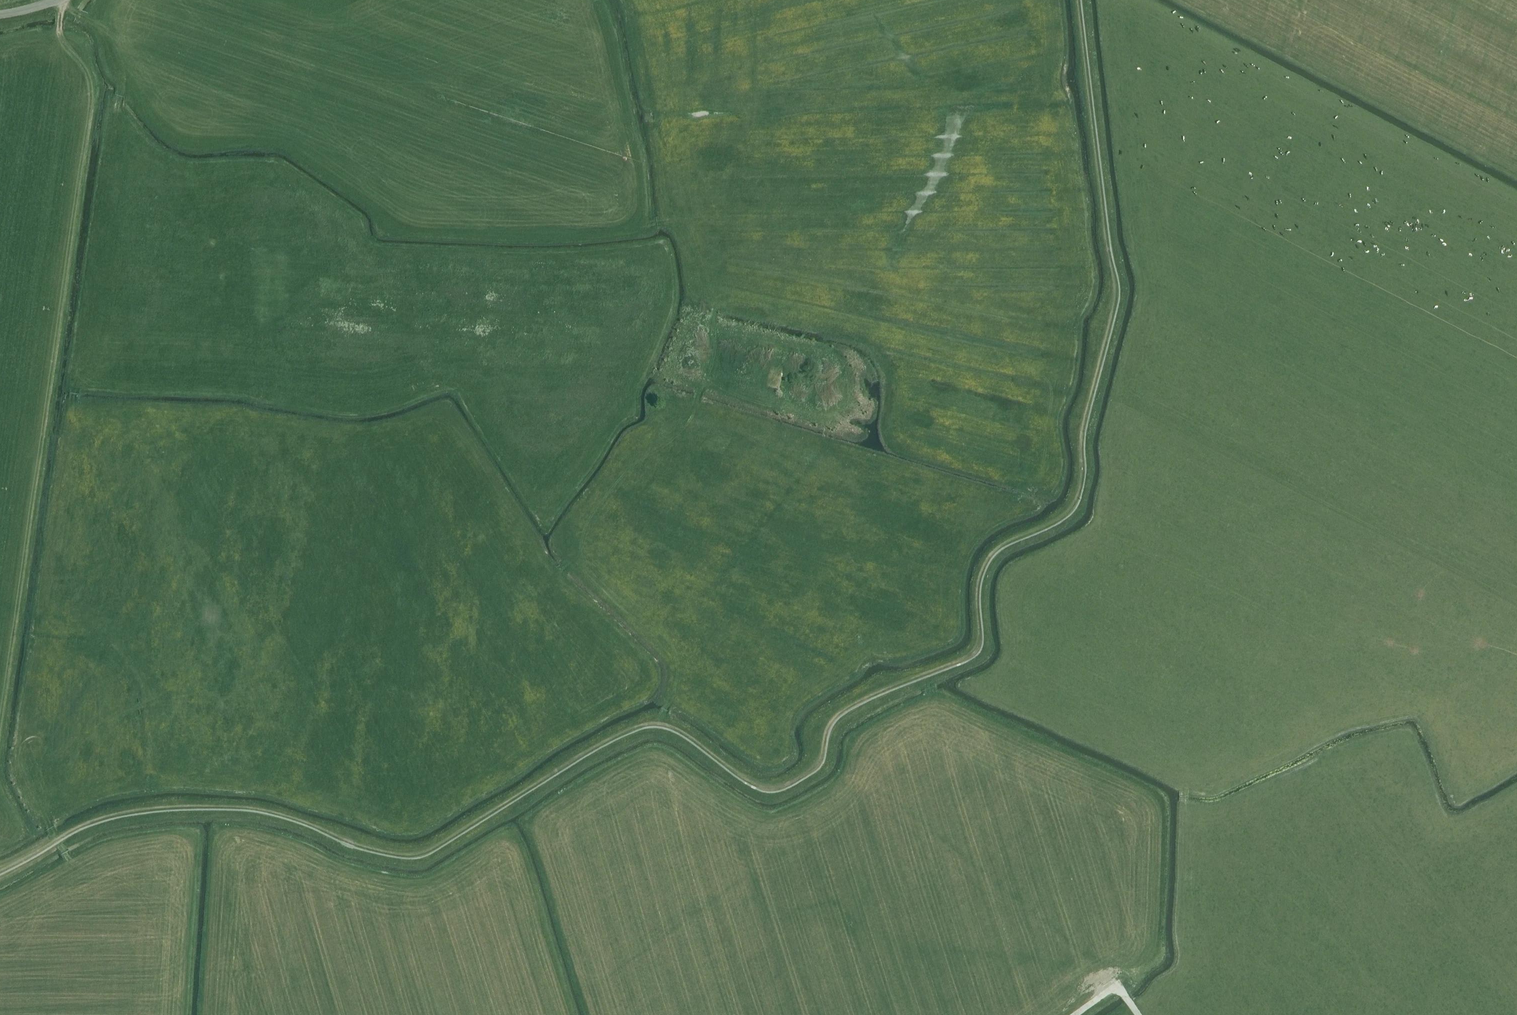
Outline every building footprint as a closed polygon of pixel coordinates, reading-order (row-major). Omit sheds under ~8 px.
[(776,369),(770,385),(780,388),(786,372),(776,369)]
